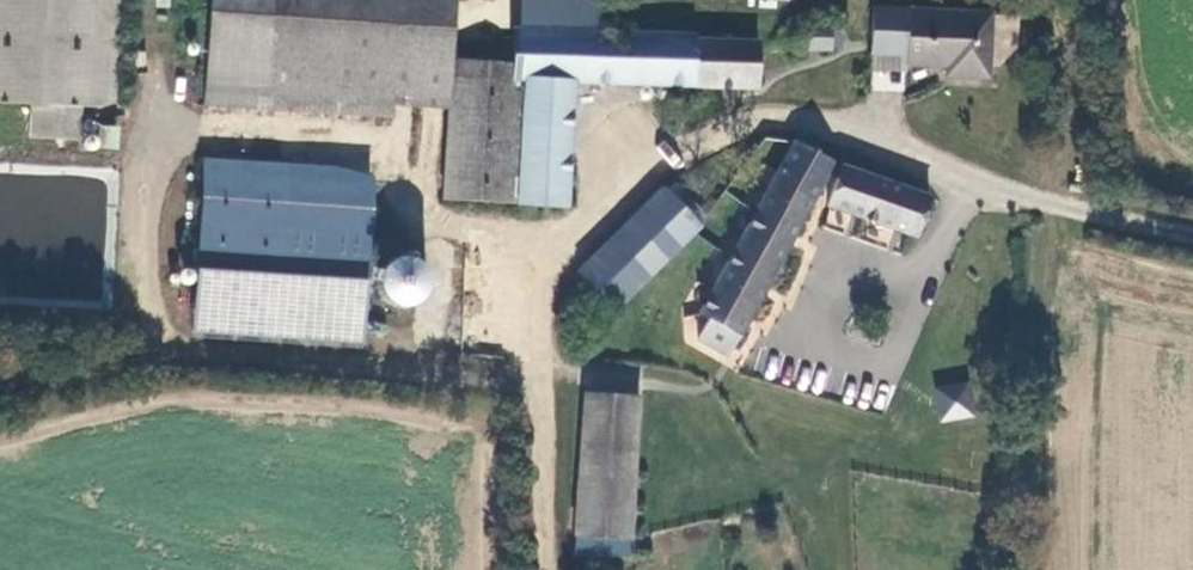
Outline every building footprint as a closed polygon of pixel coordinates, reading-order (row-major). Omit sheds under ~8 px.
[(29,138),(77,141),(79,115),(97,108),(102,0),(0,0),(0,103),(31,105),(29,138)] [(97,108),(113,100),(118,0),(102,0),(97,108)] [(206,45),(449,59),(453,0),(209,0),(206,45)] [(988,78),(989,65),(990,15),(990,13),(872,7),(871,40),(906,41),(905,65),(946,66),(946,76),(988,78)] [(998,65),(1015,45),(1017,16),(990,15),(989,65),(998,65)] [(840,38),(831,38),(831,22),(801,21),(800,47),(840,48),(840,38)] [(516,203),(565,207),(572,81),(757,87),(756,42),(692,39),(692,36),(513,31),(513,63),(522,64),(516,203)] [(393,104),(446,107),(449,59),(206,45),(203,104),(392,117),(393,104)] [(446,107),(443,198),(516,203),(522,64),(513,63),(449,59),(446,107)] [(100,147),(118,147),(118,126),(100,126),(100,147)] [(791,150),(768,137),(753,166),(775,179),(791,150)] [(761,292),(816,193),(830,199),(827,205),(915,236),(929,196),(832,162),(795,143),(791,150),(775,179),(699,313),(709,320),(697,339),(726,356),(740,330),(761,292)] [(277,182),(192,178),(190,205),(275,209),(277,182)] [(630,225),(579,272),(614,309),(699,226),(666,189),(629,223),(630,225)] [(359,214),(275,209),(190,205),(186,289),(355,299),(359,214)] [(387,284),(422,283),(421,257),(386,258),(387,284)] [(354,300),(186,291),(182,344),(351,354),(354,300)] [(761,292),(740,330),(755,338),(775,299),(761,292)] [(969,380),(933,387),(941,423),(976,416),(969,380)] [(577,537),(630,540),(640,397),(586,394),(577,537)]
